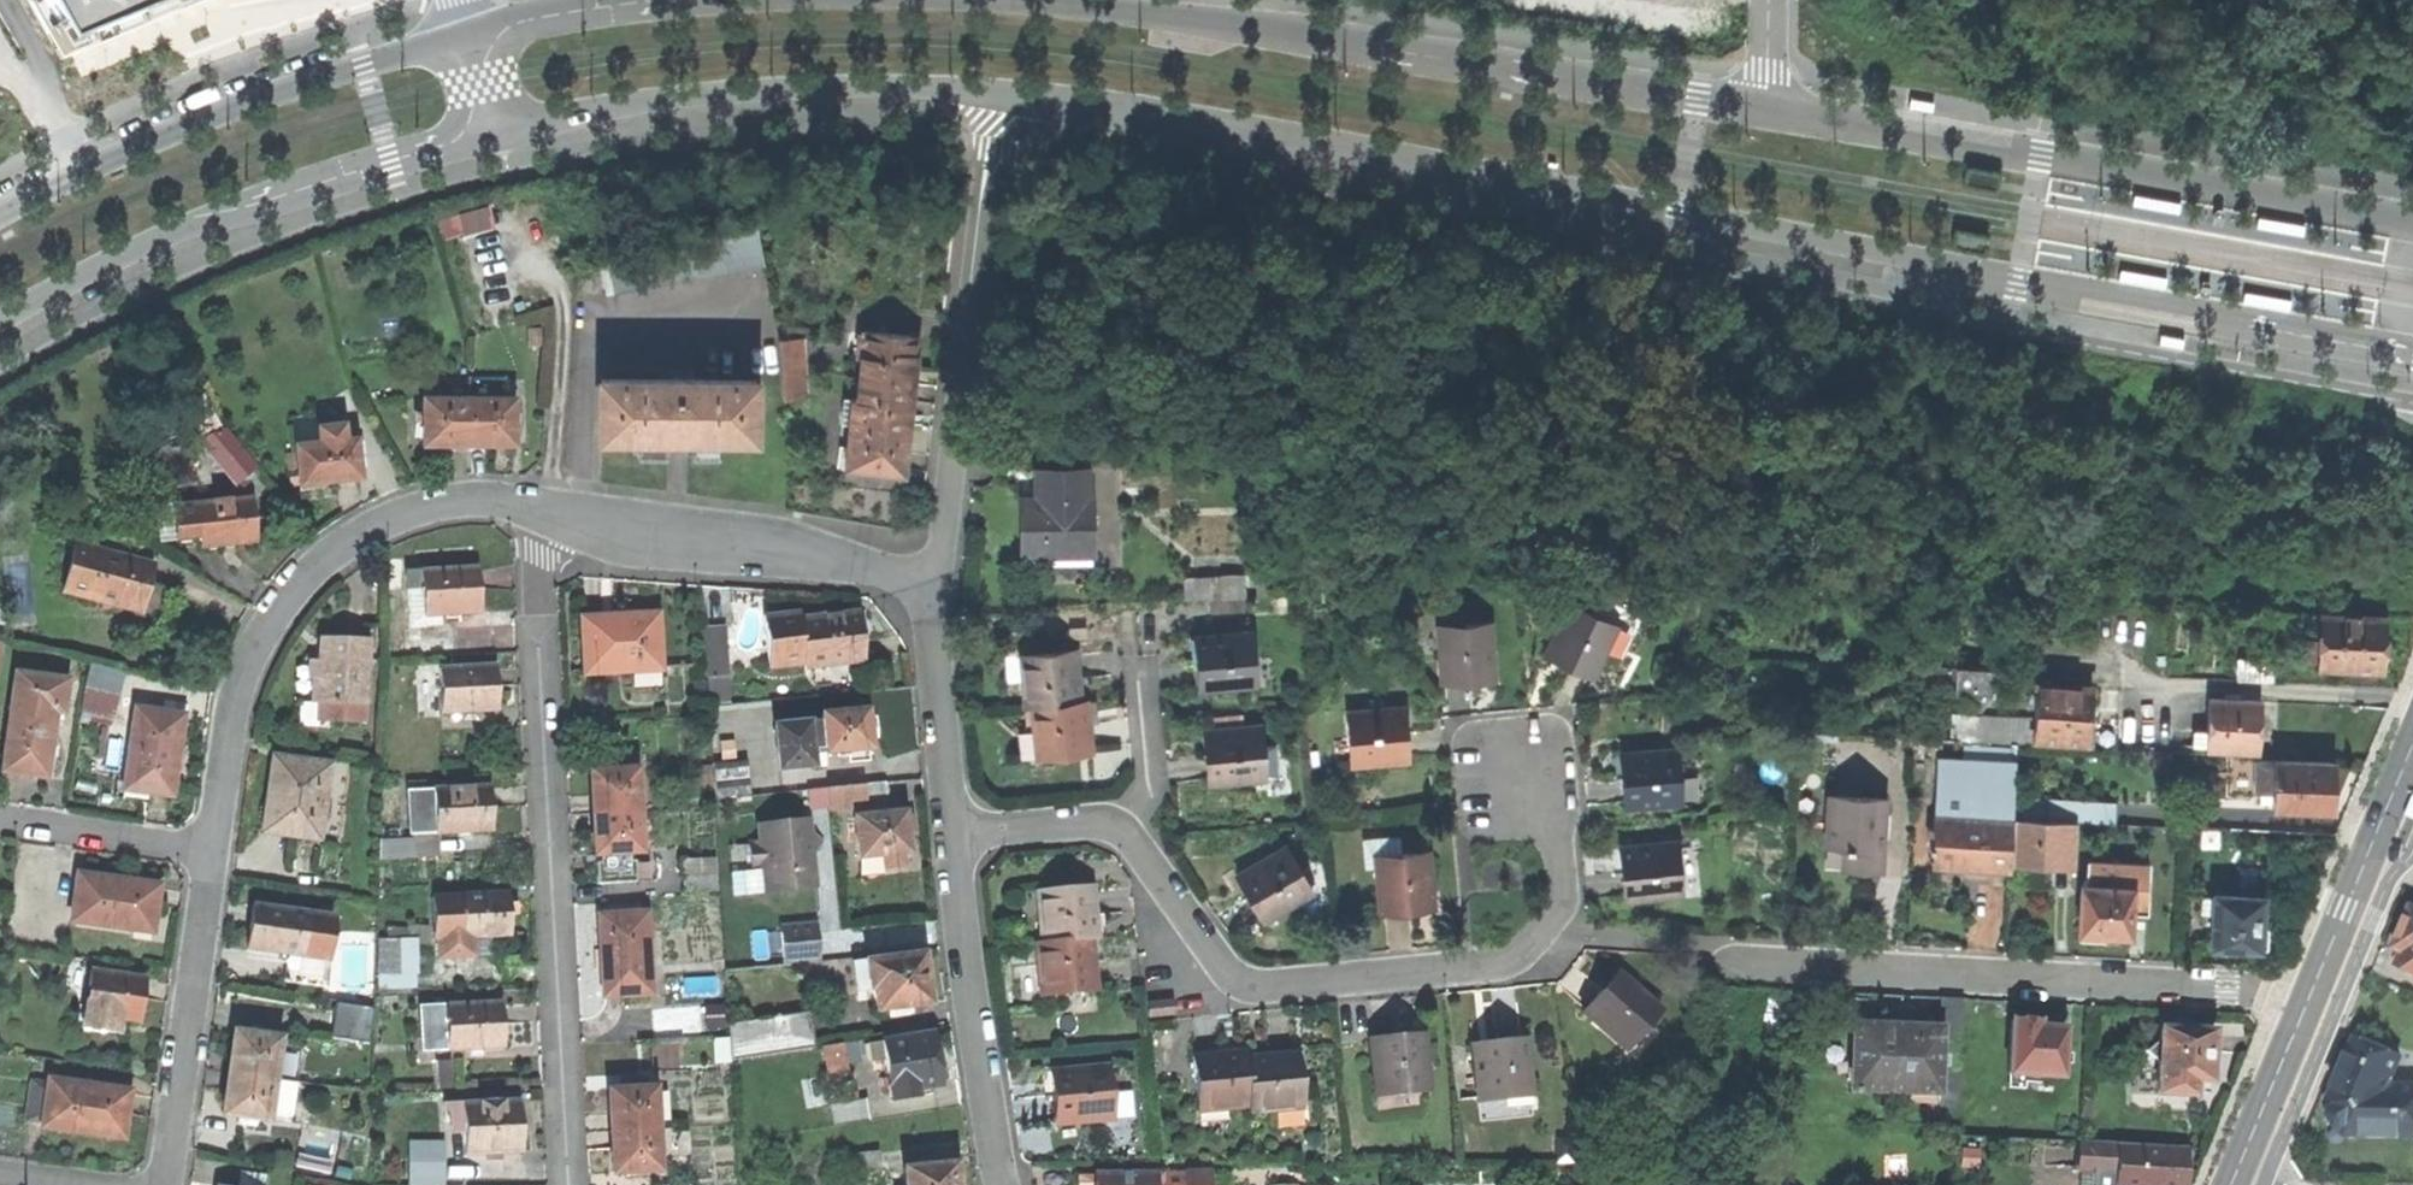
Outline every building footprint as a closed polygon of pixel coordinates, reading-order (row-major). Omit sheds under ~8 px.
[(62,60),(129,33),(209,0),(27,0),(62,60)] [(1938,101),(1939,96),(1913,92),(1911,102),(1930,105),(1937,106),(1938,101)] [(2132,200),(2131,206),(2177,214),(2179,203),(2173,202),(2139,196),(2133,195),(2132,200)] [(492,206),(454,216),(459,236),(497,226),(492,206)] [(619,287),(770,259),(763,221),(611,250),(619,287)] [(2165,283),(2166,278),(2119,270),(2117,280),(2123,281),(2158,287),(2164,288),(2165,283)] [(2289,306),(2290,301),(2244,293),(2242,302),(2248,303),(2283,309),(2289,310),(2289,306)] [(861,359),(859,379),(913,385),(916,355),(918,337),(865,332),(865,336),(859,336),(857,359),(861,359)] [(2186,347),(2186,342),(2161,338),(2159,348),(2178,351),(2185,352),(2186,347)] [(778,341),(780,370),(804,368),(802,339),(778,341)] [(780,370),(782,401),(806,399),(804,368),(780,370)] [(846,468),(904,474),(907,449),(911,408),(913,385),(859,379),(857,399),(853,399),(846,468)] [(671,440),(692,441),(756,441),(757,384),(605,384),(604,440),(671,440)] [(517,404),(424,403),(423,454),(444,454),(470,454),(516,454),(517,404)] [(242,484),(260,469),(226,428),(203,438),(242,484)] [(692,450),(692,441),(671,440),(671,450),(681,450),(692,450)] [(297,453),(301,490),(339,485),(362,482),(357,444),(297,453)] [(1064,553),(1063,542),(1091,541),(1091,537),(1089,498),(1086,498),(1085,470),(1037,471),(1038,498),(1032,498),(1032,518),(1022,518),(1024,554),(1064,553)] [(1022,499),(1022,518),(1032,518),(1032,498),(1027,498),(1022,499)] [(238,547),(256,545),(251,499),(174,510),(178,544),(200,542),(201,552),(238,547)] [(1097,536),(1091,537),(1091,541),(1063,542),(1064,553),(1070,553),(1070,561),(1098,560),(1097,536)] [(153,564),(77,544),(63,591),(140,612),(147,587),(153,564)] [(1070,553),(1064,553),(1024,554),(1024,562),(1042,562),(1042,567),(1070,566),(1070,561),(1070,553)] [(428,614),(483,611),(482,593),(480,565),(410,569),(411,592),(427,591),(428,614)] [(1186,577),(1188,600),(1212,598),(1213,612),(1252,608),(1248,571),(1186,577)] [(1572,601),(1546,652),(1572,663),(1595,674),(1619,624),(1572,601)] [(858,613),(801,619),(805,663),(805,668),(863,663),(860,639),(858,613)] [(770,667),(805,663),(801,619),(800,614),(765,617),(770,667)] [(2308,641),(2307,659),(2321,661),(2321,667),(2385,671),(2385,667),(2391,664),(2391,650),(2387,647),(2387,632),(2388,618),(2324,615),(2322,641),(2308,641)] [(585,674),(660,670),(656,616),(621,617),(582,618),(585,674)] [(1468,682),(1497,682),(1497,624),(1442,625),(1443,682),(1468,682)] [(707,676),(727,675),(725,629),(704,630),(707,676)] [(1204,687),(1260,680),(1255,629),(1198,634),(1201,659),(1204,687)] [(491,635),(458,638),(460,655),(492,653),(491,635)] [(366,722),(367,704),(369,704),(371,639),(345,638),(330,638),(328,675),(320,675),(319,702),(324,702),(323,721),(366,722)] [(1080,646),(1024,651),(1029,703),(1035,703),(1084,698),(1082,667),(1080,646)] [(2240,678),(2275,680),(2276,659),(2241,658),(2240,678)] [(119,696),(125,671),(88,663),(83,688),(119,696)] [(497,664),(442,666),(445,712),(499,708),(498,686),(497,664)] [(1996,669),(1939,665),(1938,688),(1969,690),(1969,702),(1995,694),(1996,669)] [(62,715),(68,681),(16,672),(1,773),(46,780),(52,733),(55,714),(62,715)] [(729,697),(727,675),(707,676),(708,698),(729,697)] [(2073,686),(2043,685),(2037,737),(2092,740),(2096,687),(2073,686)] [(2209,749),(2262,752),(2264,722),(2265,700),(2212,697),(2210,730),(2197,729),(2196,746),(2209,747),(2209,749)] [(1090,698),(1084,698),(1035,703),(1040,756),(1095,750),(1093,728),(1090,698)] [(1354,760),(1411,755),(1409,730),(1407,703),(1351,708),(1354,760)] [(125,786),(174,794),(180,753),(186,716),(138,708),(125,786)] [(871,749),(870,739),(868,718),(868,710),(822,714),(823,721),(825,749),(826,753),(848,751),(869,750),(871,749)] [(868,718),(870,739),(878,739),(877,717),(868,718)] [(812,750),(825,749),(823,721),(776,725),(779,769),(813,766),(812,754),(812,750)] [(1213,782),(1269,776),(1264,721),(1208,728),(1210,752),(1213,782)] [(1931,850),(1936,850),(1936,865),(1975,868),(2013,870),(2013,864),(2016,818),(2019,749),(1970,744),(1968,759),(1941,758),(1938,826),(1931,825),(1931,850)] [(1680,746),(1623,752),(1626,779),(1629,804),(1685,798),(1680,746)] [(869,750),(848,751),(849,764),(859,763),(870,762),(869,750)] [(277,756),(271,797),(324,804),(330,764),(277,756)] [(2274,807),(2333,810),(2334,784),(2335,762),(2258,758),(2257,791),(2275,792),(2274,807)] [(716,799),(752,796),(748,761),(713,764),(716,799)] [(597,784),(599,814),(643,811),(641,771),(597,773),(597,784)] [(411,833),(492,831),(492,813),(491,786),(426,788),(426,781),(409,782),(411,833)] [(866,784),(868,803),(888,800),(886,781),(866,784)] [(868,805),(868,803),(866,784),(827,788),(830,808),(830,809),(868,805)] [(830,808),(827,788),(807,790),(809,810),(830,808)] [(1830,796),(1827,846),(1846,847),(1845,868),(1868,869),(1884,870),(1889,799),(1830,796)] [(318,837),(324,804),(271,797),(268,816),(266,830),(318,837)] [(2051,797),(2050,820),(2079,822),(2118,824),(2120,801),(2051,797)] [(902,799),(888,800),(868,803),(868,805),(869,815),(904,811),(902,799)] [(601,855),(646,852),(643,811),(599,814),(600,842),(601,855)] [(905,820),(904,811),(869,815),(854,817),(859,857),(883,855),(884,868),(904,865),(902,854),(908,853),(907,843),(906,830),(910,829),(909,819),(905,820)] [(2050,820),(2016,818),(2013,864),(2048,865),(2050,844),(2077,845),(2079,822),(2050,820)] [(766,892),(814,886),(811,859),(810,853),(823,841),(808,831),(807,819),(759,824),(761,842),(750,842),(752,870),(765,869),(766,892)] [(417,838),(383,840),(382,859),(417,857),(417,838)] [(1681,839),(1624,845),(1627,871),(1630,901),(1686,895),(1681,839)] [(1269,917),(1317,889),(1291,845),(1242,873),(1257,898),(1269,917)] [(1433,847),(1379,852),(1384,909),(1410,907),(1438,905),(1433,847)] [(602,860),(603,875),(631,872),(630,857),(602,860)] [(682,862),(682,876),(715,875),(715,860),(682,862)] [(2087,861),(2085,885),(2132,888),(2131,912),(2138,912),(2146,913),(2149,864),(2087,861)] [(74,919),(154,930),(157,906),(161,884),(80,873),(74,919)] [(683,893),(716,892),(715,875),(682,876),(683,893)] [(2132,888),(2085,885),(2081,885),(2078,939),(2104,941),(2104,934),(2130,936),(2131,912),(2132,888)] [(1096,887),(1040,892),(1045,942),(1095,937),(1101,936),(1098,910),(1096,887)] [(474,955),(473,936),(512,935),(511,909),(510,892),(433,897),(436,939),(440,938),(441,957),(474,955)] [(2265,898),(2216,896),(2214,947),(2263,950),(2263,947),(2270,948),(2270,930),(2264,930),(2265,914),(2265,898)] [(249,949),(328,959),(334,915),(256,905),(252,926),(249,949)] [(611,996),(655,994),(651,914),(605,916),(609,967),(611,996)] [(784,963),(819,959),(816,923),(780,927),(784,963)] [(2412,971),(2412,931),(2405,928),(2399,942),(2396,948),(2406,952),(2400,965),(2412,971)] [(381,990),(422,988),(420,937),(380,939),(381,990)] [(1097,962),(1095,937),(1045,942),(1040,942),(1045,995),(1100,990),(1097,962)] [(876,1010),(886,1009),(907,1006),(930,1004),(928,985),(924,955),(870,961),(874,989),(876,1010)] [(874,989),(870,961),(855,963),(858,991),(874,989)] [(144,1001),(148,977),(95,969),(85,1027),(119,1032),(121,1018),(141,1021),(144,1001)] [(1628,1047),(1664,1008),(1622,970),(1604,991),(1587,1010),(1628,1047)] [(1940,998),(1938,1029),(1962,1030),(1963,999),(1940,998)] [(1177,1000),(1152,1002),(1153,1016),(1178,1014),(1177,1000)] [(425,1049),(506,1046),(504,1024),(502,1001),(422,1005),(425,1049)] [(907,1006),(886,1009),(887,1017),(908,1015),(907,1006)] [(731,1061),(814,1049),(813,1042),(809,1014),(729,1026),(729,1041),(731,1061)] [(341,1036),(369,1039),(372,1020),(343,1016),(341,1036)] [(2010,1074),(2011,1074),(2040,1076),(2062,1077),(2062,1064),(2063,1054),(2064,1029),(2037,1028),(2038,1022),(2012,1020),(2010,1074)] [(1936,1093),(1938,1029),(1897,1028),(1854,1026),(1852,1090),(1926,1093),(1936,1093)] [(2193,1094),(2194,1081),(2210,1082),(2210,1080),(2215,1080),(2216,1068),(2216,1055),(2211,1055),(2213,1030),(2161,1027),(2161,1039),(2145,1050),(2159,1061),(2157,1092),(2193,1094)] [(1962,1030),(1938,1029),(1936,1093),(1926,1093),(1925,1103),(1925,1106),(1925,1128),(1958,1129),(1962,1030)] [(276,1079),(282,1038),(237,1032),(235,1047),(231,1072),(276,1079)] [(1379,1093),(1432,1087),(1426,1032),(1396,1035),(1373,1037),(1379,1093)] [(886,1060),(892,1100),(918,1097),(917,1088),(942,1085),(939,1067),(935,1034),(883,1041),(886,1060)] [(2395,1080),(2382,1089),(2377,1081),(2391,1071),(2398,1051),(2354,1034),(2338,1070),(2326,1098),(2345,1127),(2412,1130),(2412,1081),(2395,1080)] [(1483,1099),(1534,1094),(1529,1037),(1501,1040),(1478,1042),(1483,1099)] [(729,1041),(716,1042),(718,1063),(731,1061),(729,1041)] [(872,1062),(886,1060),(883,1041),(869,1043),(872,1062)] [(827,1075),(846,1072),(842,1045),(823,1048),(827,1075)] [(1202,1107),(1254,1102),(1250,1057),(1249,1051),(1219,1053),(1198,1055),(1202,1107)] [(1253,1108),(1308,1104),(1303,1052),(1277,1054),(1250,1057),(1254,1102),(1253,1108)] [(440,1089),(454,1088),(452,1062),(439,1063),(440,1086),(440,1089)] [(1107,1066),(1050,1071),(1053,1100),(1055,1125),(1112,1119),(1107,1066)] [(269,1119),(276,1079),(231,1072),(227,1095),(224,1113),(269,1119)] [(2040,1076),(2011,1074),(2011,1088),(2025,1088),(2025,1081),(2040,1082),(2040,1076)] [(43,1125),(126,1138),(130,1115),(135,1089),(51,1077),(43,1125)] [(615,1106),(616,1131),(660,1128),(658,1087),(614,1090),(615,1106)] [(466,1131),(467,1152),(523,1149),(522,1127),(521,1100),(464,1102),(465,1110),(452,1109),(453,1131),(466,1131)] [(840,1126),(870,1121),(867,1100),(837,1105),(840,1126)] [(618,1172),(662,1169),(660,1128),(616,1131),(617,1157),(618,1172)] [(2186,1174),(2187,1147),(2078,1144),(2077,1171),(2115,1172),(2115,1184),(2185,1184),(2186,1174)] [(849,1157),(851,1173),(880,1170),(878,1153),(849,1157)] [(956,1165),(946,1166),(945,1158),(921,1160),(922,1168),(904,1170),(906,1184),(958,1184),(956,1165)] [(445,1162),(414,1163),(414,1179),(445,1178),(445,1162)] [(241,1184),(270,1184),(271,1177),(244,1172),(241,1184)] [(1157,1173),(1094,1175),(1094,1184),(1157,1184),(1157,1173)] [(1184,1173),(1157,1173),(1157,1184),(1184,1184),(1184,1173)] [(1184,1173),(1184,1184),(1211,1184),(1211,1173),(1184,1173)] [(1094,1175),(1080,1175),(1080,1184),(1094,1184),(1094,1175)]
